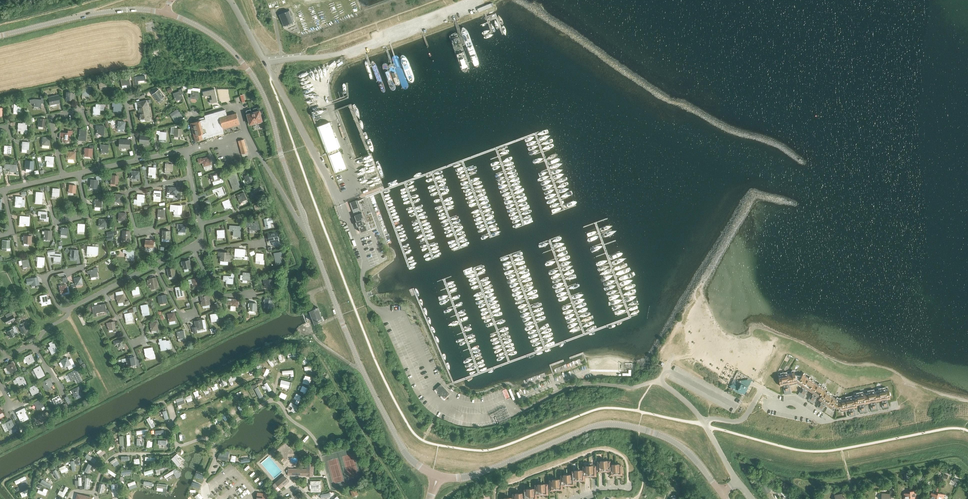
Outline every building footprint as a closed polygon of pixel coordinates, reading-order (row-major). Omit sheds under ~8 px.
[(289,10),(279,14),(284,26),(293,22),(289,10)] [(134,76),(135,85),(138,85),(138,81),(145,80),(145,76),(134,76)] [(131,86),(129,77),(120,79),(122,85),(127,84),(127,87),(131,86)] [(83,88),(82,95),(89,96),(89,89),(91,89),(91,86),(87,85),(87,88),(83,88)] [(198,99),(198,91),(200,91),(200,88),(193,88),(193,89),(188,89),(188,91),(190,92),(189,93),(191,93),(191,98),(198,99)] [(164,100),(162,98),(164,96),(159,89),(152,94),(158,101),(160,103),(164,100)] [(173,93),(176,100),(183,98),(181,93),(183,92),(182,89),(179,90),(179,91),(173,93)] [(211,95),(212,99),(210,99),(210,103),(217,101),(215,89),(203,91),(204,96),(211,95)] [(50,105),(59,103),(58,95),(48,97),(50,105)] [(41,102),(43,102),(43,98),(41,98),(41,99),(34,99),(29,99),(30,103),(34,103),(34,106),(40,106),(41,102)] [(146,121),(151,120),(147,99),(135,102),(135,105),(137,105),(140,116),(139,116),(140,119),(140,118),(141,120),(146,119),(146,121)] [(177,108),(170,114),(175,121),(182,116),(177,108)] [(219,117),(227,115),(225,109),(205,115),(205,116),(199,118),(199,120),(190,123),(195,140),(195,141),(203,139),(202,137),(204,136),(221,131),(223,130),(223,128),(219,117)] [(259,110),(251,112),(250,109),(246,110),(247,113),(247,114),(250,124),(257,121),(259,122),(261,122),(261,120),(262,120),(259,110)] [(219,117),(223,128),(240,124),(237,113),(227,115),(219,117)] [(27,129),(27,122),(22,122),(22,123),(18,123),(17,130),(24,130),(24,133),(27,133),(27,129)] [(326,152),(327,152),(337,148),(339,147),(329,122),(317,126),(326,152)] [(100,135),(103,135),(104,125),(96,124),(95,127),(97,128),(97,132),(100,132),(100,135)] [(171,127),(171,133),(174,134),(174,135),(174,138),(179,139),(179,136),(181,136),(182,128),(177,128),(176,126),(171,127)] [(79,129),(79,136),(78,136),(78,140),(86,141),(86,130),(79,129)] [(70,134),(72,134),(72,131),(68,130),(67,133),(60,132),(60,137),(62,138),(62,140),(69,140),(70,134)] [(157,130),(157,133),(159,133),(159,138),(159,141),(163,142),(164,139),(166,139),(166,132),(167,130),(164,130),(164,131),(160,131),(160,130),(157,130)] [(140,134),(140,139),(143,139),(142,142),(149,143),(150,135),(143,135),(140,134)] [(238,141),(242,154),(247,153),(244,139),(238,141)] [(92,148),(93,148),(93,145),(89,145),(89,148),(85,147),(84,155),(91,155),(92,148)] [(337,148),(327,152),(328,155),(335,172),(346,168),(339,151),(339,152),(337,148)] [(68,158),(74,159),(75,150),(73,150),(73,151),(67,151),(66,155),(68,155),(68,158)] [(204,169),(212,167),(209,156),(198,159),(199,162),(202,162),(204,169)] [(16,174),(18,174),(18,171),(16,171),(16,164),(4,163),(4,168),(9,168),(9,171),(16,172),(16,174)] [(156,167),(157,165),(154,165),(154,167),(149,167),(148,174),(153,174),(153,177),(155,177),(155,175),(156,167)] [(132,178),(139,178),(139,171),(130,170),(130,176),(132,176),(132,178)] [(220,178),(218,172),(210,174),(212,181),(216,180),(217,183),(224,181),(223,177),(220,178)] [(228,175),(234,190),(241,187),(235,172),(228,175)] [(248,184),(255,181),(252,173),(244,177),(245,179),(246,179),(248,184)] [(255,193),(256,195),(262,192),(259,185),(250,189),(252,194),(255,193)] [(177,195),(178,187),(171,186),(171,187),(168,187),(167,197),(169,197),(170,194),(177,195)] [(219,195),(225,193),(223,186),(216,188),(212,189),(213,192),(217,190),(219,195)] [(237,195),(240,201),(247,199),(244,192),(237,195)] [(137,201),(144,202),(145,194),(138,194),(137,199),(134,199),(134,203),(137,203),(137,201)] [(20,206),(24,206),(25,199),(22,199),(22,196),(15,196),(15,204),(15,207),(20,207),(20,206)] [(222,201),(225,208),(232,206),(229,199),(222,201)] [(365,223),(363,219),(364,219),(362,212),(360,208),(361,208),(362,207),(359,199),(350,202),(354,215),(357,221),(355,222),(357,226),(358,226),(361,232),(368,229),(366,223),(365,223)] [(44,221),(48,221),(48,217),(47,217),(47,212),(38,211),(38,214),(40,214),(40,219),(44,219),(44,221)] [(20,215),(19,223),(26,223),(25,225),(29,226),(30,216),(27,216),(20,215)] [(264,219),(265,226),(271,225),(270,222),(273,222),(272,217),(264,219)] [(257,230),(260,229),(258,220),(255,219),(254,222),(246,221),(246,226),(250,226),(250,229),(257,230)] [(178,231),(185,232),(186,224),(177,223),(177,229),(179,229),(178,231)] [(233,235),(240,236),(241,226),(230,225),(230,230),(234,230),(233,235)] [(170,231),(163,230),(163,238),(166,238),(166,241),(171,241),(171,238),(169,238),(170,231)] [(277,231),(268,233),(270,242),(279,240),(277,231)] [(31,235),(32,235),(32,233),(29,233),(29,235),(24,235),(23,246),(29,246),(29,243),(31,243),(31,235)] [(87,246),(87,253),(93,254),(98,254),(98,247),(95,246),(95,244),(92,244),(92,246),(87,246)] [(247,256),(245,256),(245,249),(238,248),(238,249),(235,249),(235,256),(245,256),(244,259),(247,259),(247,256)] [(127,256),(133,257),(134,250),(123,249),(123,252),(127,252),(127,256)] [(61,254),(55,253),(55,251),(47,252),(48,256),(54,257),(53,260),(60,261),(61,254)] [(274,253),(276,262),(281,261),(280,255),(283,254),(282,251),(274,253)] [(222,252),(219,252),(219,255),(221,255),(221,259),(221,263),(228,264),(228,260),(231,260),(231,255),(228,255),(229,253),(222,252)] [(263,260),(264,253),(257,253),(256,260),(260,261),(260,263),(264,263),(264,260),(263,260)] [(21,260),(23,267),(29,266),(28,259),(21,260)] [(183,261),(184,268),(191,267),(189,260),(183,261)] [(91,277),(97,276),(97,272),(98,271),(97,267),(93,268),(93,269),(89,270),(87,271),(88,273),(90,273),(91,277)] [(174,277),(176,277),(176,275),(174,267),(168,269),(169,276),(174,275),(174,277)] [(224,275),(223,280),(226,280),(226,283),(233,283),(234,276),(235,273),(231,273),(231,276),(227,275),(224,275)] [(74,277),(75,285),(82,284),(81,276),(74,277)] [(32,285),(39,284),(37,277),(26,278),(27,284),(31,283),(32,285)] [(151,288),(158,287),(156,277),(149,278),(150,281),(148,281),(148,286),(151,285),(151,288)] [(192,279),(193,286),(200,285),(199,277),(192,279)] [(273,278),(264,278),(263,283),(265,282),(265,286),(267,286),(267,289),(272,289),(273,278)] [(68,286),(66,286),(66,284),(59,286),(61,293),(65,292),(66,294),(69,293),(68,286)] [(132,287),(133,295),(140,293),(139,286),(132,287)] [(176,287),(177,294),(184,293),(182,286),(176,287)] [(50,299),(47,299),(46,294),(39,296),(40,301),(39,302),(40,303),(41,303),(42,306),(46,305),(45,302),(47,302),(47,304),(51,303),(50,299)] [(127,301),(125,301),(123,294),(117,295),(118,302),(124,301),(124,304),(127,304),(127,301)] [(208,295),(204,296),(204,294),(201,295),(203,304),(209,302),(208,295)] [(159,296),(160,303),(167,302),(165,295),(159,296)] [(270,308),(273,308),(274,305),(272,305),(272,298),(265,297),(265,305),(271,305),(270,308)] [(231,306),(238,306),(238,299),(232,298),(231,298),(227,298),(226,303),(231,304),(231,306)] [(108,309),(106,310),(105,303),(98,305),(99,306),(96,306),(92,307),(94,316),(97,316),(97,313),(107,311),(107,313),(109,312),(108,309)] [(141,305),(143,315),(150,314),(148,304),(141,305)] [(125,313),(126,321),(133,319),(132,312),(137,311),(136,306),(133,307),(133,309),(128,310),(129,313),(125,313)] [(310,310),(315,323),(323,320),(318,307),(310,310)] [(11,321),(15,319),(11,311),(5,314),(8,320),(9,319),(11,321)] [(168,314),(169,321),(176,320),(175,312),(168,314)] [(210,314),(212,321),(219,320),(217,313),(210,314)] [(150,323),(152,330),(158,329),(157,322),(158,322),(157,319),(154,320),(154,322),(150,323)] [(196,327),(193,328),(194,333),(197,332),(197,329),(203,328),(206,328),(205,320),(202,321),(195,322),(196,327)] [(108,322),(109,330),(116,328),(115,321),(108,322)] [(177,331),(179,339),(185,337),(184,330),(177,331)] [(169,340),(166,340),(166,337),(163,337),(164,340),(162,340),(162,338),(159,339),(161,350),(172,348),(171,343),(170,343),(169,340)] [(118,348),(125,346),(124,339),(114,341),(115,345),(118,344),(118,348)] [(48,348),(51,354),(58,351),(53,341),(48,343),(50,347),(48,348)] [(154,350),(153,350),(153,347),(144,348),(146,356),(147,356),(151,357),(151,359),(156,358),(155,354),(154,350)] [(25,358),(28,364),(34,361),(31,354),(28,355),(29,356),(25,358)] [(69,369),(72,367),(67,357),(64,358),(65,359),(61,361),(64,367),(67,366),(69,369)] [(133,357),(126,358),(122,358),(122,361),(127,361),(127,365),(134,364),(133,357)] [(7,367),(4,368),(5,372),(8,370),(10,373),(16,369),(13,363),(10,364),(11,365),(7,367)] [(43,373),(40,366),(37,367),(38,368),(33,370),(37,376),(38,379),(44,375),(43,373)] [(76,383),(82,380),(76,369),(71,372),(72,373),(67,375),(71,381),(74,379),(76,383)] [(733,390),(741,394),(742,392),(745,391),(751,379),(737,371),(730,385),(734,388),(733,390)] [(796,382),(798,375),(794,374),(794,372),(789,373),(791,383),(796,382)] [(796,382),(801,385),(807,376),(803,374),(802,375),(798,375),(796,382)] [(16,379),(19,385),(25,382),(22,375),(19,376),(20,377),(16,379)] [(807,376),(801,385),(805,388),(811,380),(807,376)] [(46,389),(52,386),(49,379),(42,383),(43,385),(44,384),(46,389)] [(810,391),(816,383),(811,380),(805,388),(810,391)] [(815,395),(821,386),(816,383),(810,391),(815,395)] [(441,395),(444,398),(449,393),(441,384),(436,389),(439,392),(438,393),(441,395)] [(29,389),(32,395),(38,392),(35,385),(32,386),(33,387),(29,389)] [(75,396),(81,393),(79,390),(82,388),(80,385),(71,390),(72,393),(73,392),(75,396)] [(819,398),(825,389),(821,386),(815,395),(819,398)] [(805,391),(803,393),(801,392),(803,390),(801,389),(797,394),(803,398),(806,393),(805,391)] [(823,403),(829,394),(825,391),(826,389),(825,389),(819,398),(818,399),(823,403)] [(312,393),(316,398),(320,395),(317,390),(312,393)] [(323,397),(327,401),(331,396),(326,392),(323,397)] [(827,405),(833,397),(829,394),(823,403),(827,405)] [(52,400),(55,406),(62,402),(58,395),(55,397),(56,398),(52,400)] [(837,408),(838,400),(833,397),(828,405),(832,408),(831,409),(832,410),(834,410),(834,407),(837,408)] [(34,404),(37,410),(44,406),(40,399),(37,400),(38,401),(34,404)] [(305,403),(309,407),(313,403),(309,399),(305,403)] [(838,400),(837,408),(839,408),(838,411),(840,412),(841,411),(841,410),(846,409),(844,399),(838,400)] [(24,408),(16,412),(19,419),(23,416),(25,420),(28,418),(24,412),(26,411),(24,408)] [(9,422),(5,424),(8,430),(10,434),(16,430),(14,426),(11,420),(8,421),(9,422)] [(288,475),(312,476),(313,460),(306,460),(306,469),(288,468),(288,475)] [(284,474),(271,486),(276,492),(280,489),(289,481),(284,474)] [(757,482),(765,494),(770,491),(763,479),(757,482)] [(320,480),(310,481),(310,484),(311,484),(311,488),(310,488),(310,492),(321,491),(321,488),(322,488),(322,484),(321,484),(320,480)]
